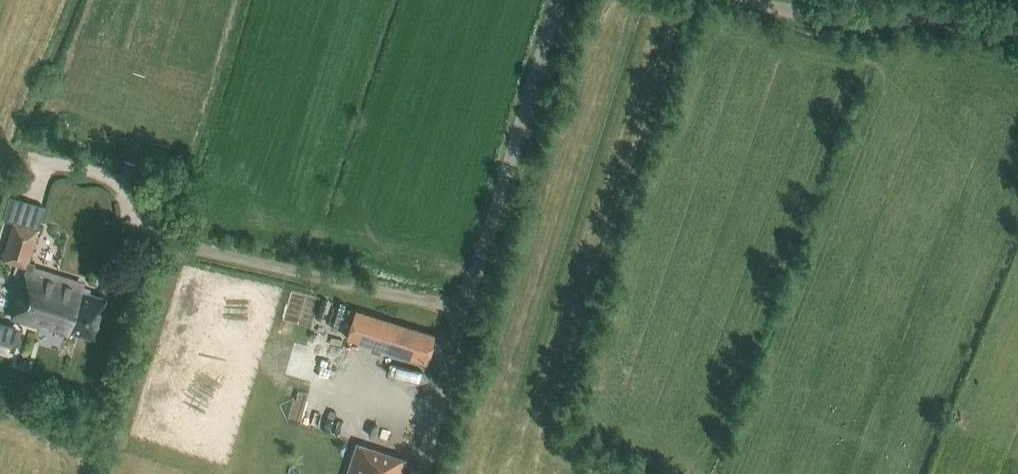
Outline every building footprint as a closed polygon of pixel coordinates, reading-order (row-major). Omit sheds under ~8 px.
[(27,266),(13,316),(94,339),(106,298),(81,291),(82,287),(31,272),(34,264),(28,262),(37,229),(14,223),(3,259),(27,266)] [(435,338),(355,313),(346,343),(426,368),(435,338)] [(12,336),(0,333),(0,349),(8,351),(12,336)] [(405,459),(357,444),(348,473),(401,473),(405,459)] [(344,460),(347,452),(337,449),(334,457),(344,460)]
